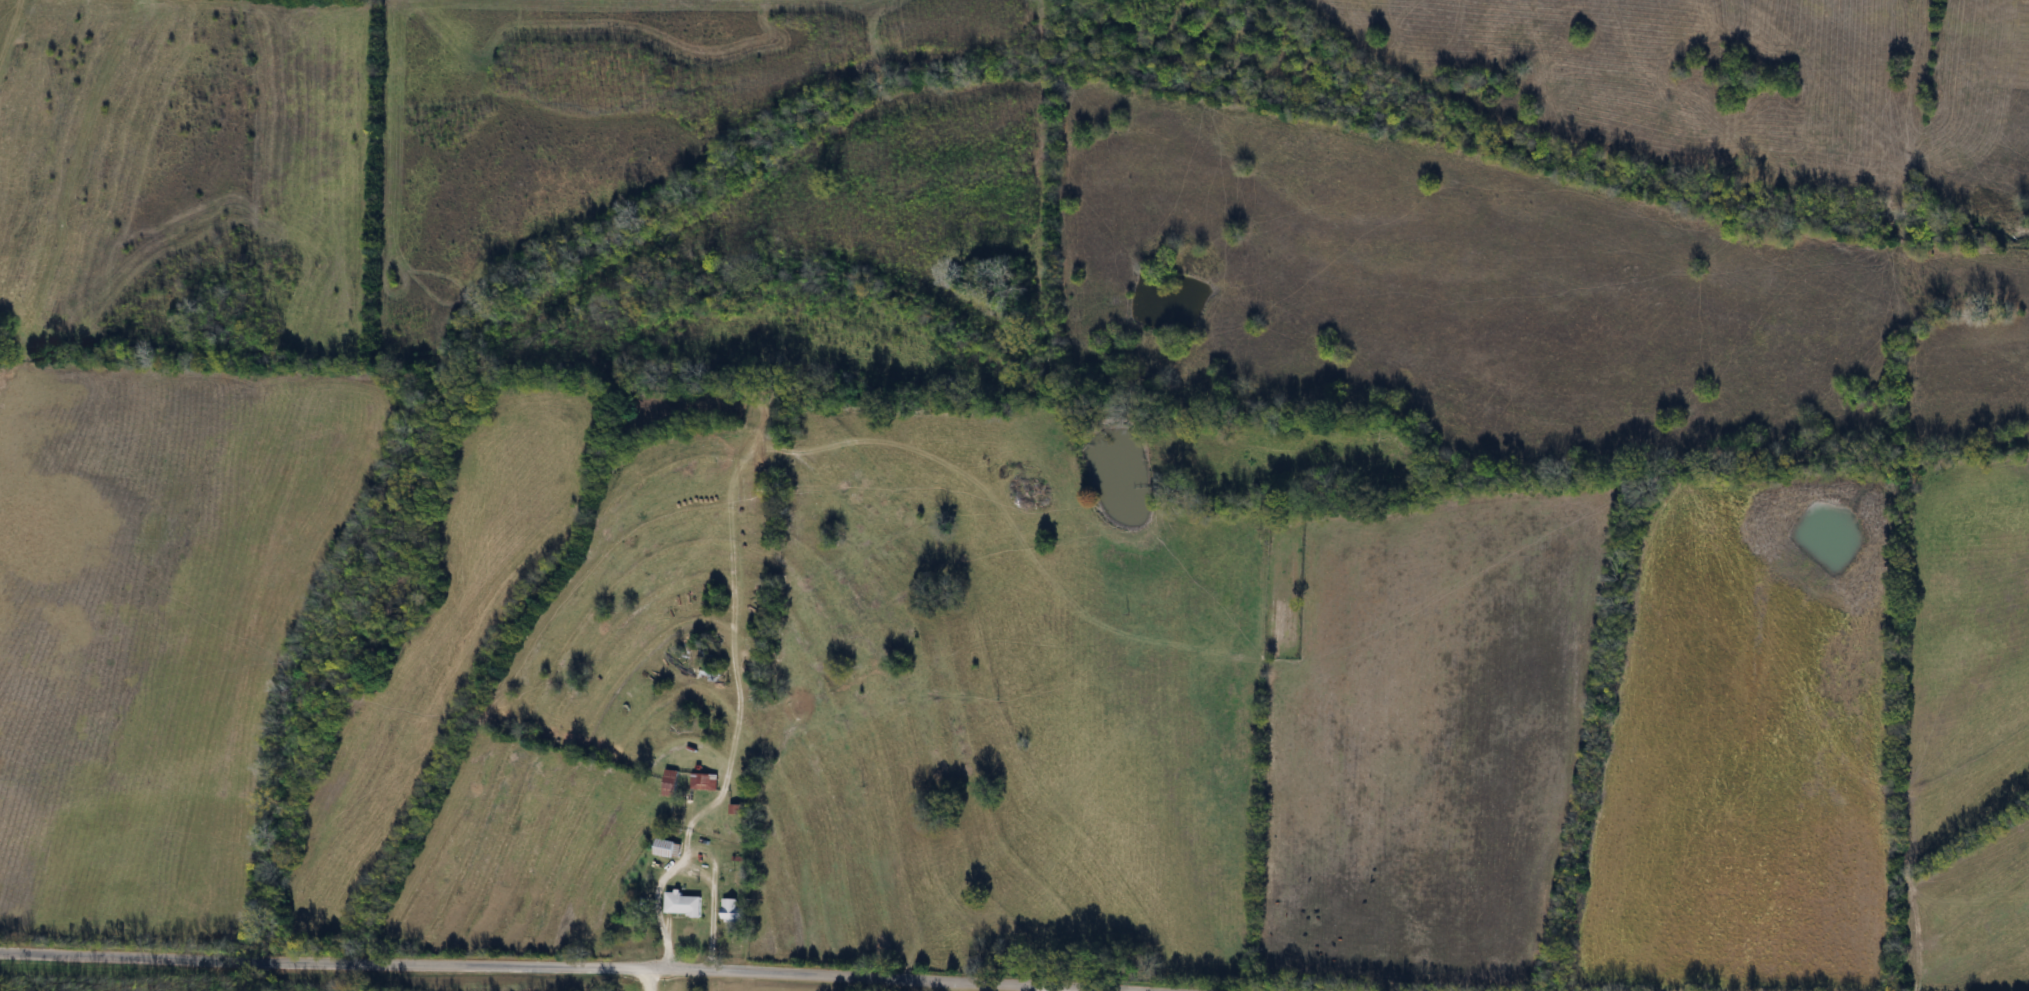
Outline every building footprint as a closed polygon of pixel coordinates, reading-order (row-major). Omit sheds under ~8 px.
[(677,771),(664,770),(663,796),(676,797),(677,771)] [(716,773),(690,773),(690,790),(716,790),(716,773)] [(730,813),(740,813),(740,805),(730,805),(730,813)] [(653,854),(678,858),(681,842),(656,838),(653,854)] [(665,894),(665,915),(700,914),(700,893),(665,894)] [(743,907),(737,907),(737,898),(721,898),(721,922),(743,922),(743,907)]
